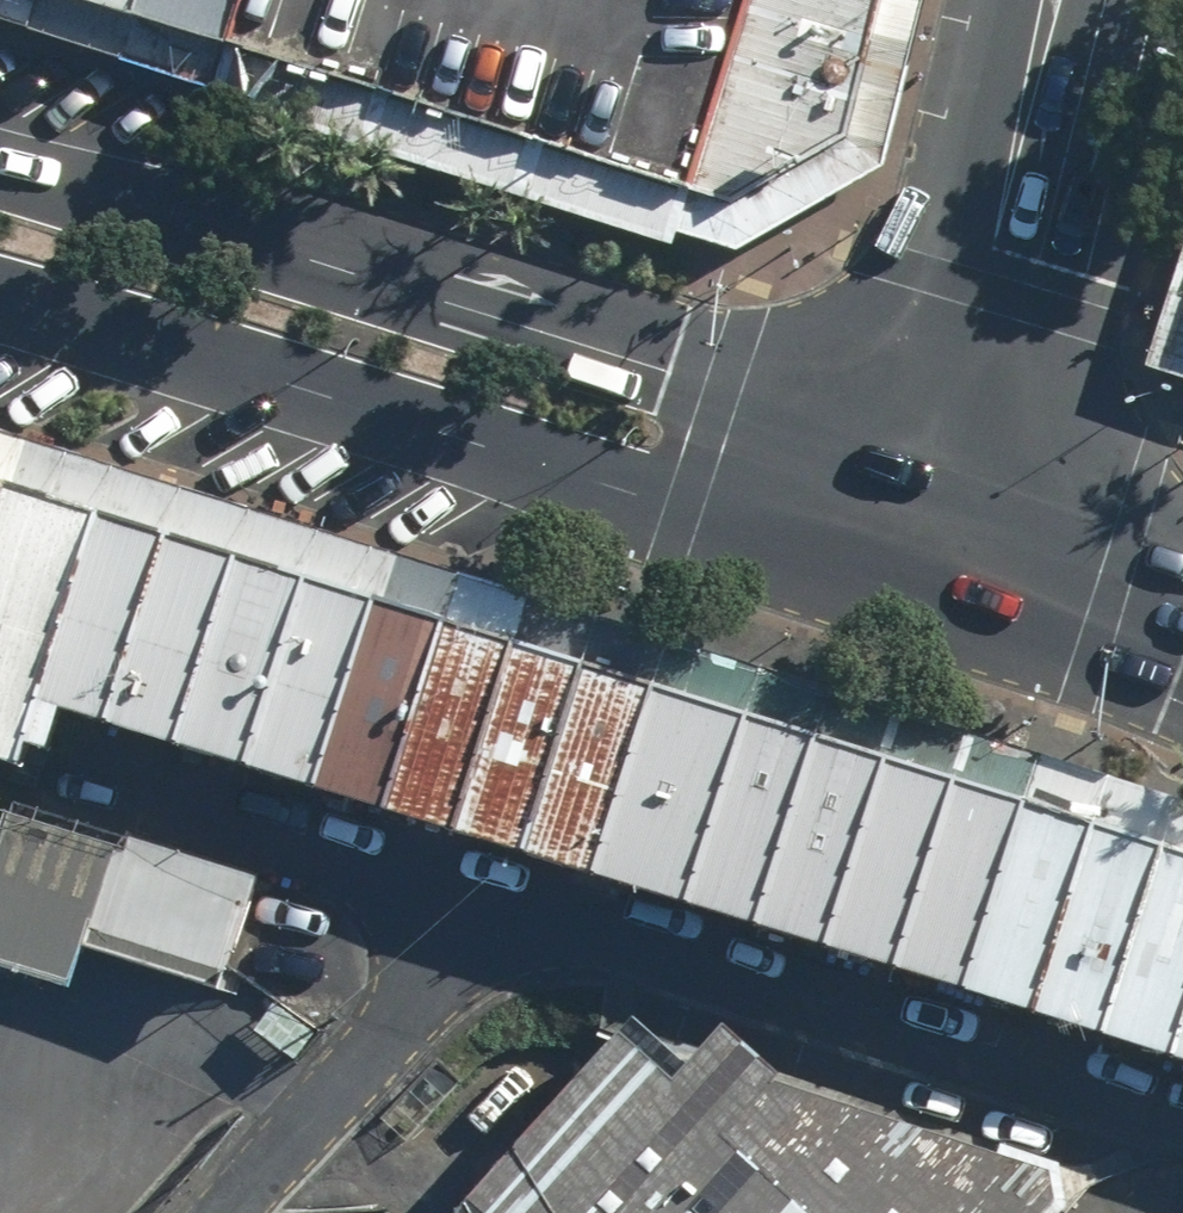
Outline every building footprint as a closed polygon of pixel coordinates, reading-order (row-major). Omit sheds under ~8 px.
[(131,13),(136,0),(89,0),(131,13)] [(131,13),(222,42),(235,0),(136,0),(131,13)] [(222,42),(722,201),(837,151),(876,0),(235,0),(222,42)] [(1182,379),(1182,252),(1147,368),(1182,379)] [(0,483),(0,756),(13,760),(19,740),(33,695),(92,511),(0,482),(0,483)] [(92,511),(33,695),(19,740),(45,748),(60,704),(106,718),(164,534),(92,511)] [(164,534),(106,718),(173,739),(231,555),(164,534)] [(173,739),(243,761),(301,577),(231,555),(173,739)] [(243,761),(310,783),(369,598),(301,577),(243,761)] [(310,783),(381,805),(439,619),(369,598),(310,783)] [(381,805),(452,827),(511,641),(439,619),(381,805)] [(452,827),(521,848),(579,663),(511,641),(452,827)] [(521,848),(592,870),(651,685),(579,663),(521,848)] [(592,870),(685,899),(743,714),(651,685),(592,870)] [(685,899),(755,921),(813,736),(743,714),(685,899)] [(755,921),(824,943),(882,757),(813,736),(755,921)] [(824,943),(895,965),(953,779),(882,757),(824,943)] [(953,779),(895,965),(963,985),(1023,800),(953,779)] [(11,797),(0,831),(0,967),(69,989),(83,945),(119,832),(11,797)] [(1023,800),(963,985),(1032,1008),(1092,822),(1023,800)] [(1092,822),(1032,1008),(1102,1030),(1162,844),(1092,822)] [(255,875),(119,832),(83,945),(219,988),(255,875)] [(1169,1051),(1182,1009),(1182,851),(1162,844),(1102,1030),(1169,1051)] [(1182,1056),(1182,1009),(1169,1051),(1182,1056)] [(446,1212),(447,1212),(1045,1212),(1056,1201),(1049,1164),(769,1081),(777,1072),(723,1024),(670,1078),(615,1026),(446,1212)]
